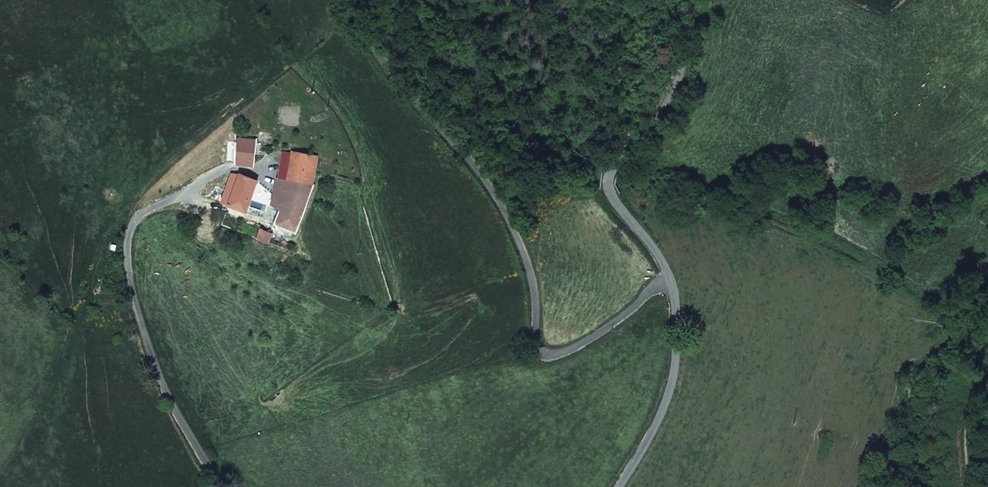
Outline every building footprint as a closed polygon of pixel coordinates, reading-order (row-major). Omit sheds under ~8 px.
[(242,155),(253,155),(255,130),(238,130),(239,145),(234,145),(234,156),(242,155)] [(309,167),(311,145),(290,143),(286,168),(309,170),(309,167)] [(256,174),(240,167),(230,168),(228,179),(234,180),(230,197),(250,203),(256,174)] [(286,168),(278,168),(272,195),(281,198),(287,182),(304,186),(309,170),(286,168)] [(293,222),(304,186),(287,182),(281,198),(277,215),(293,222)]
